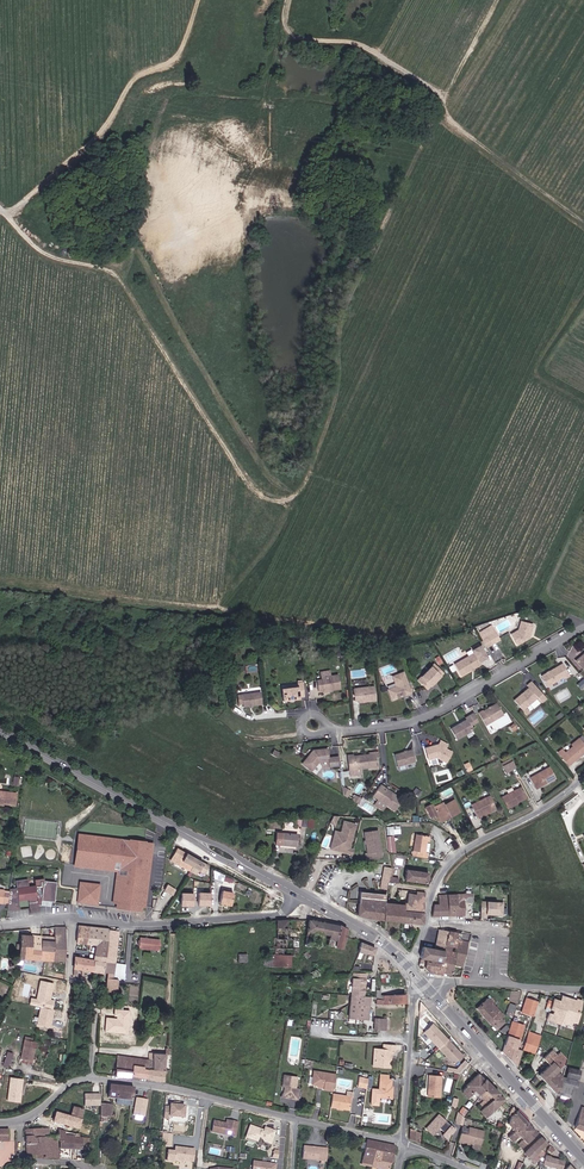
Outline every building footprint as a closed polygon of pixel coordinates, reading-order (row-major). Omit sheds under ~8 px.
[(528,636),(531,622),(519,620),(518,629),(511,633),(517,643),(528,636)] [(499,639),(494,631),(481,639),(485,646),(499,639)] [(479,661),(486,656),(479,645),(472,649),(473,652),(454,663),(460,674),(480,663),(479,661)] [(490,653),(494,660),(502,656),(498,649),(490,653)] [(447,661),(456,658),(454,652),(445,655),(447,661)] [(575,660),(583,669),(583,670),(583,653),(575,660)] [(427,688),(443,672),(434,663),(418,679),(427,688)] [(569,676),(562,663),(541,676),(547,686),(563,676),(564,678),(569,676)] [(411,692),(403,672),(392,676),(396,686),(388,689),(391,700),(400,697),(401,694),(406,692),(407,694),(411,692)] [(339,674),(321,675),(321,678),(317,678),(318,690),(323,689),(324,691),(341,688),(339,674)] [(528,687),(513,700),(521,710),(529,704),(536,698),(540,702),(545,699),(531,681),(526,685),(528,687)] [(305,696),(303,682),(298,682),(298,687),(282,688),(283,700),(299,699),(299,696),(305,696)] [(376,700),(374,686),(353,688),(354,700),(359,700),(359,702),(376,700)] [(262,704),(261,692),(238,696),(239,705),(243,704),(243,707),(262,704)] [(532,708),(539,703),(536,698),(529,704),(532,708)] [(496,703),(483,710),(482,709),(478,711),(485,724),(503,714),(496,703)] [(473,729),(466,719),(450,729),(456,739),(473,729)] [(576,736),(573,739),(575,742),(562,753),(560,750),(556,753),(565,763),(571,757),(573,759),(583,750),(583,746),(576,736)] [(424,747),(428,759),(436,756),(445,762),(451,751),(445,748),(447,744),(440,740),(437,744),(424,747)] [(312,750),(300,763),(309,771),(319,762),(328,761),(328,766),(335,765),(334,756),(327,757),(327,748),(312,750)] [(415,761),(412,749),(394,755),(397,766),(415,761)] [(353,754),(347,754),(348,769),(349,769),(359,768),(370,767),(370,769),(375,768),(374,758),(374,752),(369,752),(369,754),(353,755),(353,754)] [(501,765),(504,772),(514,766),(511,760),(501,765)] [(535,788),(554,778),(547,767),(528,777),(535,788)] [(392,793),(391,794),(378,786),(372,796),(380,802),(389,807),(394,811),(402,799),(392,793)] [(515,802),(514,800),(524,795),(519,786),(499,796),(505,807),(515,802)] [(4,803),(15,805),(17,793),(0,791),(0,803),(4,803)] [(474,813),(475,814),(485,810),(484,808),(491,805),(487,795),(469,803),(467,799),(460,803),(468,817),(474,813)] [(440,802),(432,806),(430,803),(425,806),(430,816),(433,815),(434,817),(437,816),(437,818),(446,813),(448,816),(457,811),(451,799),(441,804),(440,802)] [(389,807),(380,802),(377,807),(386,812),(389,807)] [(333,823),(337,814),(331,814),(329,821),(333,823)] [(347,847),(354,823),(342,820),(339,832),(338,837),(332,835),(329,847),(338,850),(339,846),(347,847)] [(273,842),(294,844),(294,840),(297,841),(298,835),(295,835),(295,831),(274,829),(273,842)] [(379,851),(378,830),(364,831),(366,851),(363,851),(364,857),(373,856),(372,851),(379,851)] [(153,843),(81,833),(76,867),(116,872),(112,908),(144,912),(153,843)] [(427,837),(415,835),(412,856),(427,859),(428,853),(425,852),(426,842),(427,837)] [(63,843),(62,861),(71,862),(73,844),(63,843)] [(170,856),(173,857),(172,859),(177,862),(183,851),(175,846),(170,856)] [(191,868),(196,859),(183,851),(177,862),(183,865),(184,863),(191,868)] [(199,872),(204,863),(196,859),(191,868),(193,869),(191,871),(198,875),(199,872)] [(204,863),(199,872),(204,875),(204,874),(208,868),(209,866),(204,863)] [(396,884),(397,880),(387,879),(388,869),(381,868),(380,886),(386,886),(386,883),(396,884)] [(404,881),(425,884),(427,874),(406,871),(404,881)] [(46,881),(46,878),(36,880),(37,886),(31,887),(30,879),(18,881),(19,888),(13,889),(10,912),(22,910),(21,899),(30,898),(32,912),(41,911),(40,905),(43,905),(43,900),(56,902),(59,882),(46,881)] [(101,884),(79,881),(76,903),(98,906),(101,884)] [(168,884),(165,890),(173,895),(177,889),(168,884)] [(359,893),(356,917),(383,922),(385,901),(385,894),(386,886),(380,886),(379,895),(359,893)] [(194,894),(183,893),(182,906),(194,906),(194,894)] [(402,907),(402,913),(422,916),(424,894),(416,893),(416,895),(408,894),(407,903),(403,903),(402,907)] [(211,894),(200,894),(199,905),(210,905),(211,894)] [(234,897),(228,896),(223,895),(221,905),(232,907),(234,897)] [(447,917),(447,896),(439,896),(439,905),(434,905),(432,917),(447,917)] [(462,896),(447,896),(447,917),(463,917),(462,904),(462,896)] [(471,904),(471,896),(462,896),(462,904),(471,904)] [(402,907),(395,906),(396,902),(385,901),(383,922),(401,923),(402,913),(402,907)] [(504,903),(482,901),(481,915),(503,917),(504,903)] [(421,925),(422,916),(402,913),(401,923),(421,925)] [(270,954),(267,954),(268,961),(274,961),(275,956),(290,956),(298,956),(298,940),(290,940),(291,921),(278,921),(278,940),(274,940),(274,946),(272,946),(270,954)] [(309,921),(305,946),(312,947),(320,949),(325,924),(309,921)] [(311,954),(319,954),(329,956),(330,947),(343,950),(347,930),(339,926),(325,924),(320,949),(312,947),(311,954)] [(116,953),(119,933),(79,927),(77,944),(96,947),(96,949),(116,953)] [(442,965),(441,975),(450,976),(451,965),(455,941),(456,934),(448,932),(447,936),(446,946),(445,952),(443,964),(442,965)] [(447,936),(438,934),(436,944),(446,946),(447,936)] [(42,937),(21,936),(20,944),(20,948),(18,958),(13,958),(12,964),(20,964),(20,959),(24,959),(25,950),(40,951),(42,941),(42,937)] [(54,942),(54,947),(65,948),(66,936),(54,936),(54,942)] [(161,940),(140,938),(138,949),(160,951),(161,940)] [(54,947),(54,942),(42,941),(40,951),(54,952),(54,947)] [(451,965),(463,968),(468,943),(455,941),(451,965)] [(372,956),(374,949),(360,944),(358,953),(372,956)] [(65,948),(54,947),(54,952),(40,951),(25,950),(24,959),(50,962),(65,962),(65,948)] [(105,959),(105,963),(115,965),(116,953),(96,949),(95,958),(105,959)] [(421,949),(419,960),(443,964),(445,952),(421,949)] [(239,961),(248,961),(248,953),(239,953),(239,961)] [(275,956),(274,961),(274,967),(290,967),(290,956),(275,956)] [(103,974),(105,963),(105,959),(95,958),(94,962),(93,972),(103,974)] [(75,959),(74,969),(93,972),(94,962),(75,959)] [(441,975),(442,965),(419,961),(419,964),(424,965),(424,971),(427,974),(440,976),(441,975)] [(116,993),(117,984),(117,981),(114,980),(115,965),(105,963),(103,974),(108,974),(107,992),(116,993)] [(352,997),(364,999),(366,976),(358,975),(354,980),(348,981),(347,987),(353,987),(352,997)] [(323,993),(331,994),(332,976),(323,976),(323,993)] [(31,998),(30,1004),(54,1009),(55,1001),(52,1000),(56,984),(41,980),(36,999),(31,998)] [(376,1000),(376,1005),(387,1006),(405,1004),(405,995),(384,997),(383,1001),(376,1000)] [(534,1014),(539,1000),(527,996),(523,1010),(534,1014)] [(364,999),(352,997),(349,1020),(367,1021),(369,999),(364,999)] [(583,1002),(583,1001),(578,999),(576,1004),(554,997),(550,1008),(554,1009),(553,1013),(549,1012),(546,1018),(561,1023),(562,1020),(572,1024),(573,1021),(579,1023),(583,1002)] [(496,1030),(504,1023),(500,1019),(503,1016),(491,1005),(495,1001),(492,998),(489,1001),(487,1000),(477,1010),(492,1027),(496,1030)] [(507,1012),(513,1014),(516,1006),(509,1004),(507,1012)] [(55,1011),(40,1008),(37,1026),(52,1029),(55,1011)] [(128,1035),(130,1011),(114,1010),(114,1018),(107,1018),(105,1033),(128,1035)] [(515,1049),(523,1026),(512,1022),(504,1045),(515,1049)] [(447,1043),(433,1028),(424,1036),(438,1052),(447,1043)] [(163,1047),(170,1048),(171,1033),(164,1033),(163,1047)] [(528,1034),(524,1047),(535,1051),(539,1037),(528,1034)] [(30,1064),(35,1040),(24,1038),(19,1062),(30,1064)] [(462,1059),(447,1043),(438,1052),(453,1068),(462,1059)] [(372,1053),(371,1070),(388,1071),(388,1059),(391,1059),(391,1055),(395,1055),(396,1048),(382,1048),(381,1054),(372,1053)] [(9,1067),(14,1053),(8,1051),(3,1065),(9,1067)] [(544,1081),(563,1063),(553,1051),(544,1059),(550,1065),(539,1076),(544,1081)] [(166,1056),(151,1054),(150,1060),(154,1061),(154,1070),(165,1071),(166,1056)] [(143,1066),(144,1060),(119,1056),(117,1069),(133,1071),(133,1065),(143,1066)] [(132,1077),(149,1079),(150,1060),(144,1060),(143,1066),(133,1065),(133,1071),(132,1077)] [(154,1061),(150,1060),(149,1079),(164,1081),(165,1071),(154,1070),(154,1061)] [(454,1069),(458,1073),(469,1064),(465,1060),(454,1069)] [(563,1063),(544,1081),(555,1094),(561,1089),(564,1079),(557,1072),(565,1065),(563,1063)] [(133,1071),(117,1069),(117,1077),(132,1079),(132,1077),(133,1071)] [(569,1077),(580,1080),(582,1072),(571,1069),(569,1077)] [(309,1084),(314,1085),(318,1085),(324,1086),(324,1089),(333,1091),(336,1074),(315,1071),(314,1077),(310,1076),(309,1084)] [(373,1088),(371,1105),(380,1105),(381,1099),(393,1100),(394,1086),(392,1086),(393,1079),(390,1079),(390,1076),(379,1075),(378,1089),(373,1088)] [(504,1101),(498,1095),(499,1094),(479,1075),(475,1079),(472,1076),(464,1084),(467,1087),(462,1091),(463,1095),(466,1099),(474,1092),(479,1097),(481,1096),(485,1100),(481,1103),(485,1107),(479,1112),(486,1118),(504,1101)] [(21,1104),(24,1079),(11,1078),(8,1102),(21,1104)] [(297,1080),(284,1078),(283,1088),(285,1088),(284,1094),(288,1099),(294,1100),(294,1102),(298,1103),(300,1092),(296,1092),(297,1080)] [(366,1089),(367,1079),(358,1078),(357,1087),(366,1089)] [(440,1100),(441,1079),(430,1078),(429,1100),(440,1100)] [(577,1092),(580,1083),(564,1079),(561,1089),(559,1096),(571,1100),(573,1091),(577,1092)] [(113,1084),(111,1096),(132,1099),(134,1087),(113,1084)] [(100,1093),(85,1093),(85,1105),(100,1105),(100,1093)] [(334,1095),(332,1108),(341,1109),(350,1111),(352,1097),(343,1096),(334,1095)] [(146,1097),(137,1096),(135,1108),(134,1116),(144,1117),(146,1097)] [(186,1105),(172,1103),(171,1106),(166,1105),(164,1118),(170,1118),(170,1116),(184,1117),(186,1105)] [(459,1123),(462,1114),(465,1115),(467,1108),(460,1105),(453,1121),(459,1123)] [(57,1112),(55,1122),(80,1129),(85,1109),(74,1106),(72,1115),(57,1112)] [(113,1107),(102,1106),(101,1117),(115,1119),(116,1115),(112,1114),(113,1107)] [(526,1124),(512,1109),(510,1110),(509,1118),(520,1129),(526,1124)] [(457,1129),(439,1114),(426,1129),(435,1136),(440,1129),(445,1133),(442,1135),(447,1140),(457,1129)] [(520,1149),(536,1135),(526,1124),(520,1129),(509,1118),(508,1124),(514,1131),(508,1137),(512,1142),(518,1136),(522,1140),(517,1145),(520,1149)] [(238,1123),(227,1120),(226,1125),(214,1121),(212,1132),(235,1137),(238,1123)] [(271,1145),(276,1132),(265,1129),(263,1134),(261,1133),(262,1131),(250,1127),(246,1139),(257,1143),(259,1138),(261,1139),(265,1143),(271,1145)] [(31,1132),(32,1139),(32,1141),(43,1141),(43,1137),(43,1131),(31,1132)] [(463,1146),(464,1144),(473,1146),(480,1148),(483,1134),(468,1131),(467,1133),(467,1137),(465,1136),(463,1146)] [(59,1132),(60,1151),(82,1151),(83,1140),(79,1139),(74,1139),(74,1136),(59,1132)] [(173,1133),(163,1132),(162,1145),(172,1146),(173,1133)] [(410,1141),(420,1146),(421,1136),(416,1132),(415,1133),(411,1132),(410,1141)] [(44,1159),(59,1160),(57,1137),(49,1137),(43,1137),(43,1141),(43,1148),(27,1148),(28,1157),(44,1157),(44,1159)] [(27,1148),(43,1148),(43,1141),(32,1141),(32,1139),(26,1139),(27,1148)] [(541,1140),(531,1148),(538,1155),(544,1149),(546,1146),(541,1140)] [(367,1143),(362,1168),(391,1168),(391,1167),(381,1165),(384,1147),(367,1143)] [(194,1163),(196,1148),(177,1146),(176,1150),(168,1149),(167,1161),(194,1163)] [(304,1147),(303,1160),(325,1163),(326,1151),(304,1147)] [(384,1147),(381,1165),(391,1167),(395,1149),(384,1147)] [(546,1151),(544,1149),(538,1155),(531,1148),(524,1155),(534,1166),(544,1156),(542,1154),(546,1151)]
